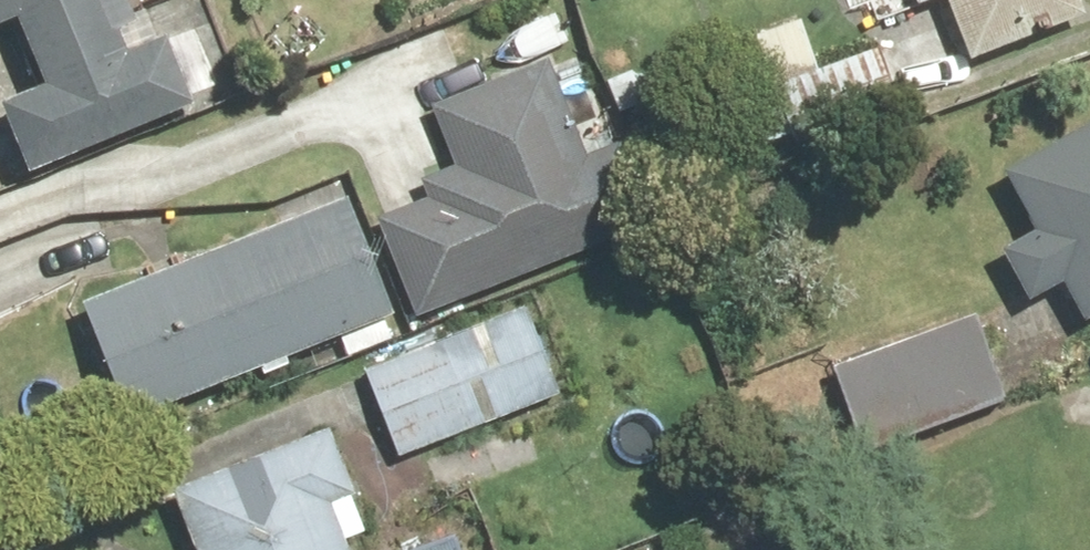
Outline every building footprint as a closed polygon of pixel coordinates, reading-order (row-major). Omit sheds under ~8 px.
[(32,14),(54,69),(7,88),(41,171),(201,106),(158,0),(0,0),(0,27),(32,14)] [(978,54),(1089,12),(1089,0),(958,0),(978,54)] [(426,212),(392,224),(421,305),(611,237),(555,80),(441,121),(462,179),(419,194),(426,212)] [(1009,155),(1047,220),(1013,240),(1044,295),(1075,277),(1089,303),(1089,109),(1009,155)] [(353,181),(90,287),(143,416),(406,310),(353,181)] [(527,289),(366,354),(408,456),(569,391),(527,289)] [(992,312),(844,363),(873,445),(1021,395),(992,312)] [(179,476),(209,549),(363,549),(358,537),(381,528),(334,413),(179,476)]
